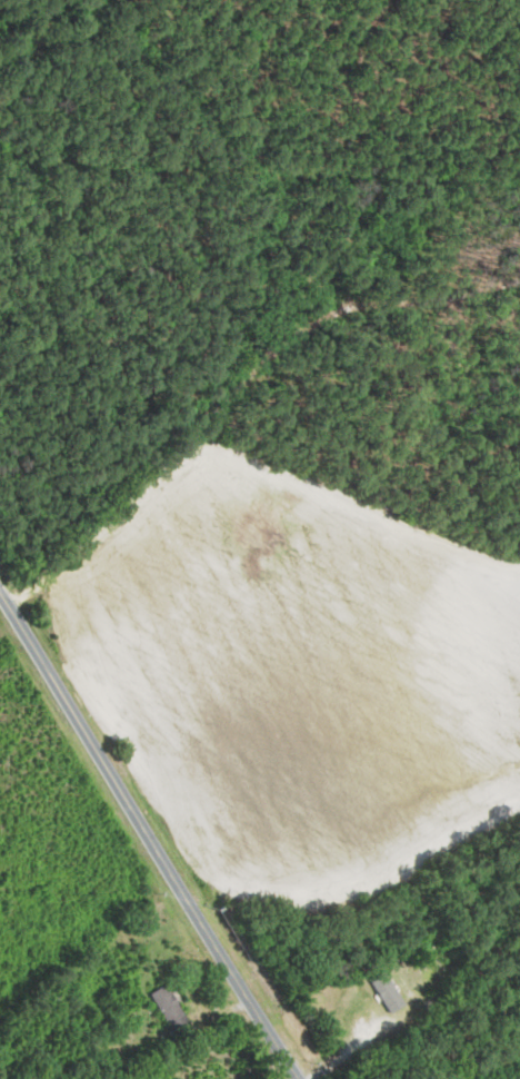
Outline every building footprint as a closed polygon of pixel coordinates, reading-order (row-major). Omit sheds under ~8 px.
[(372,979),(389,1014),(406,1006),(389,971),(372,979)] [(153,994),(177,1038),(195,1028),(171,984),(153,994)] [(175,1078),(195,1078),(189,1063),(171,1069),(175,1078)]
